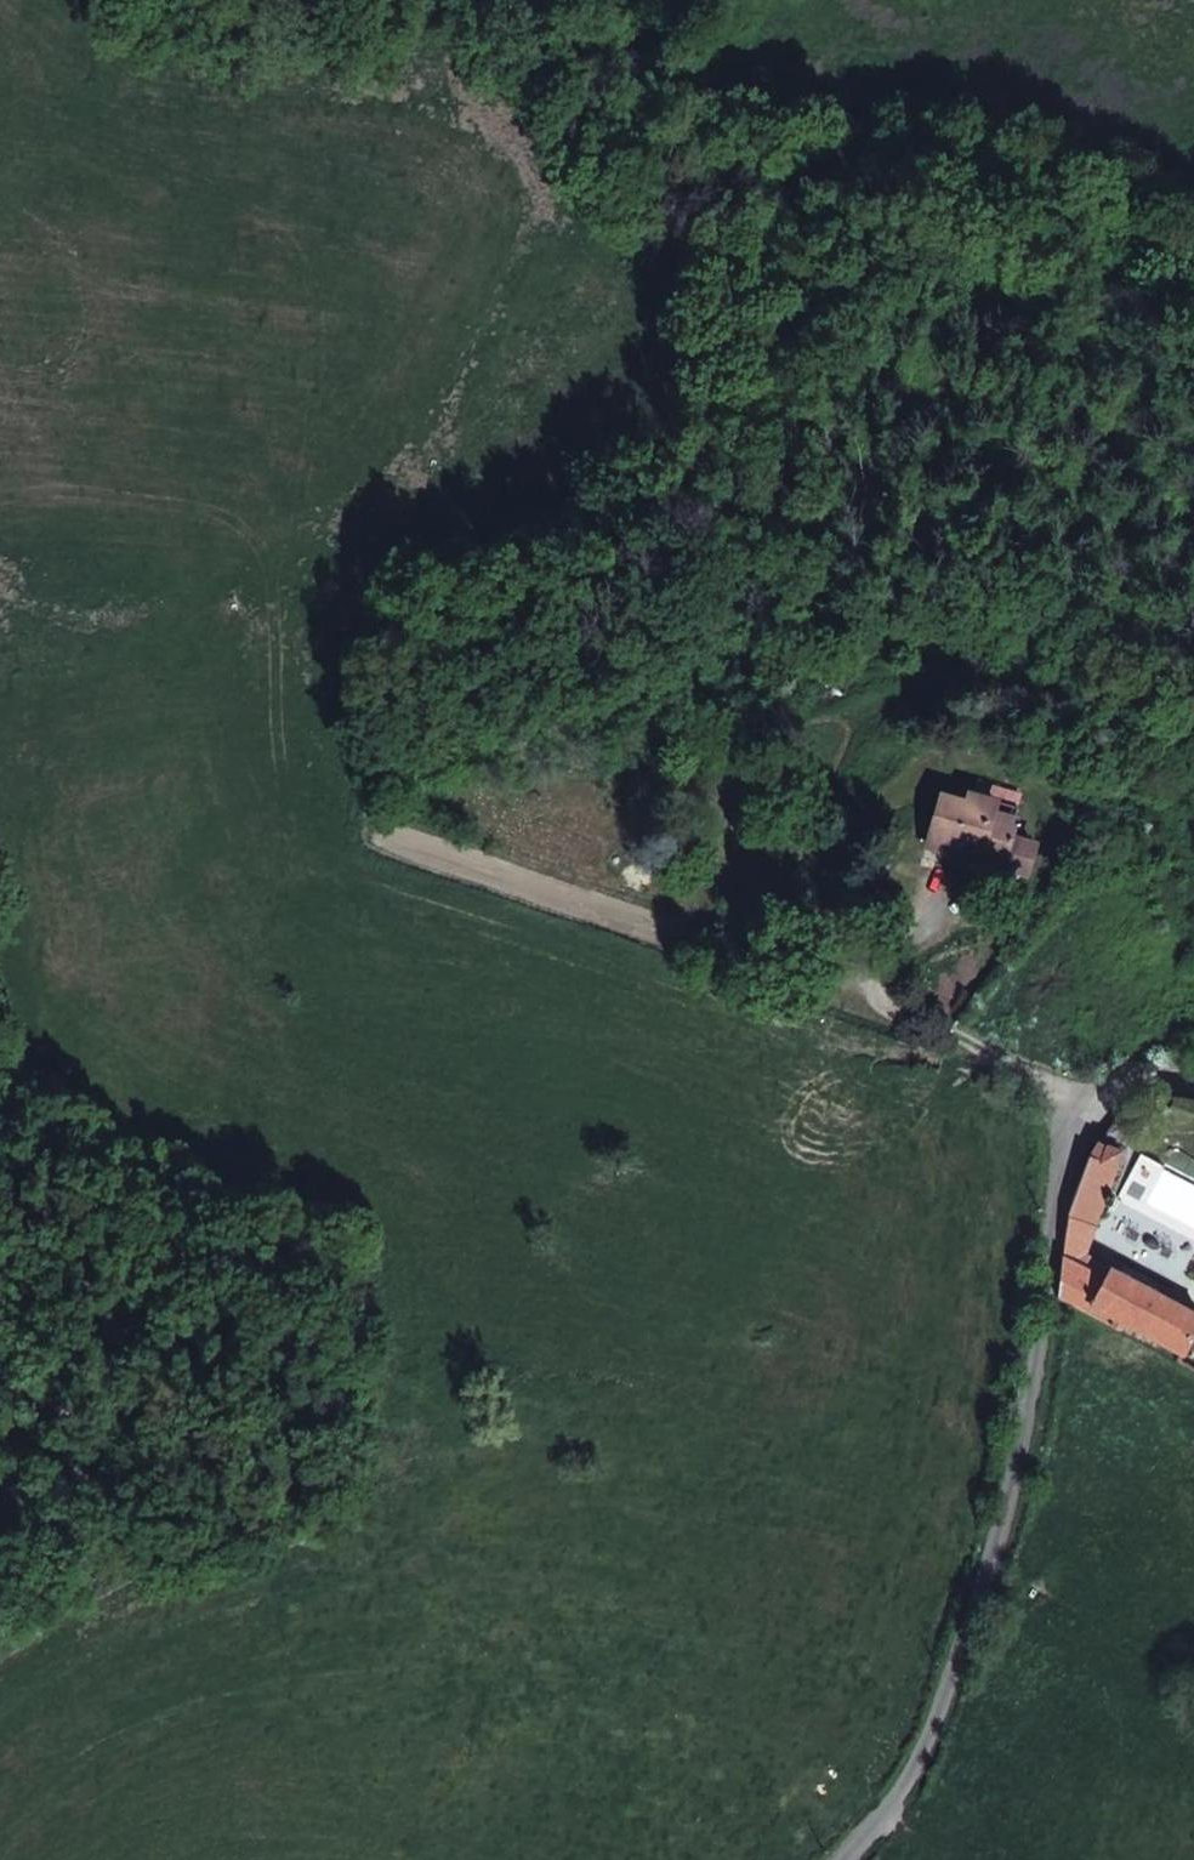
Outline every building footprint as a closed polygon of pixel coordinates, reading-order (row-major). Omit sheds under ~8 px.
[(1017,810),(968,796),(965,805),(940,798),(930,835),(955,842),(952,855),(1025,875),(1034,846),(1009,839),(1017,810)] [(955,842),(930,835),(926,847),(952,855),(955,842)] [(1115,1168),(1101,1162),(1107,1146),(1096,1144),(1089,1159),(1077,1187),(1067,1218),(1096,1227),(1115,1168)] [(1115,1168),(1121,1151),(1107,1146),(1101,1162),(1115,1168)] [(1096,1227),(1067,1218),(1063,1258),(1081,1267),(1096,1227)] [(1109,1268),(1086,1256),(1081,1267),(1104,1279),(1109,1268)] [(1081,1267),(1063,1258),(1058,1299),(1119,1331),(1123,1324),(1092,1307),(1104,1279),(1081,1267)] [(1109,1268),(1104,1279),(1092,1307),(1123,1324),(1182,1356),(1193,1335),(1193,1314),(1109,1268)]
